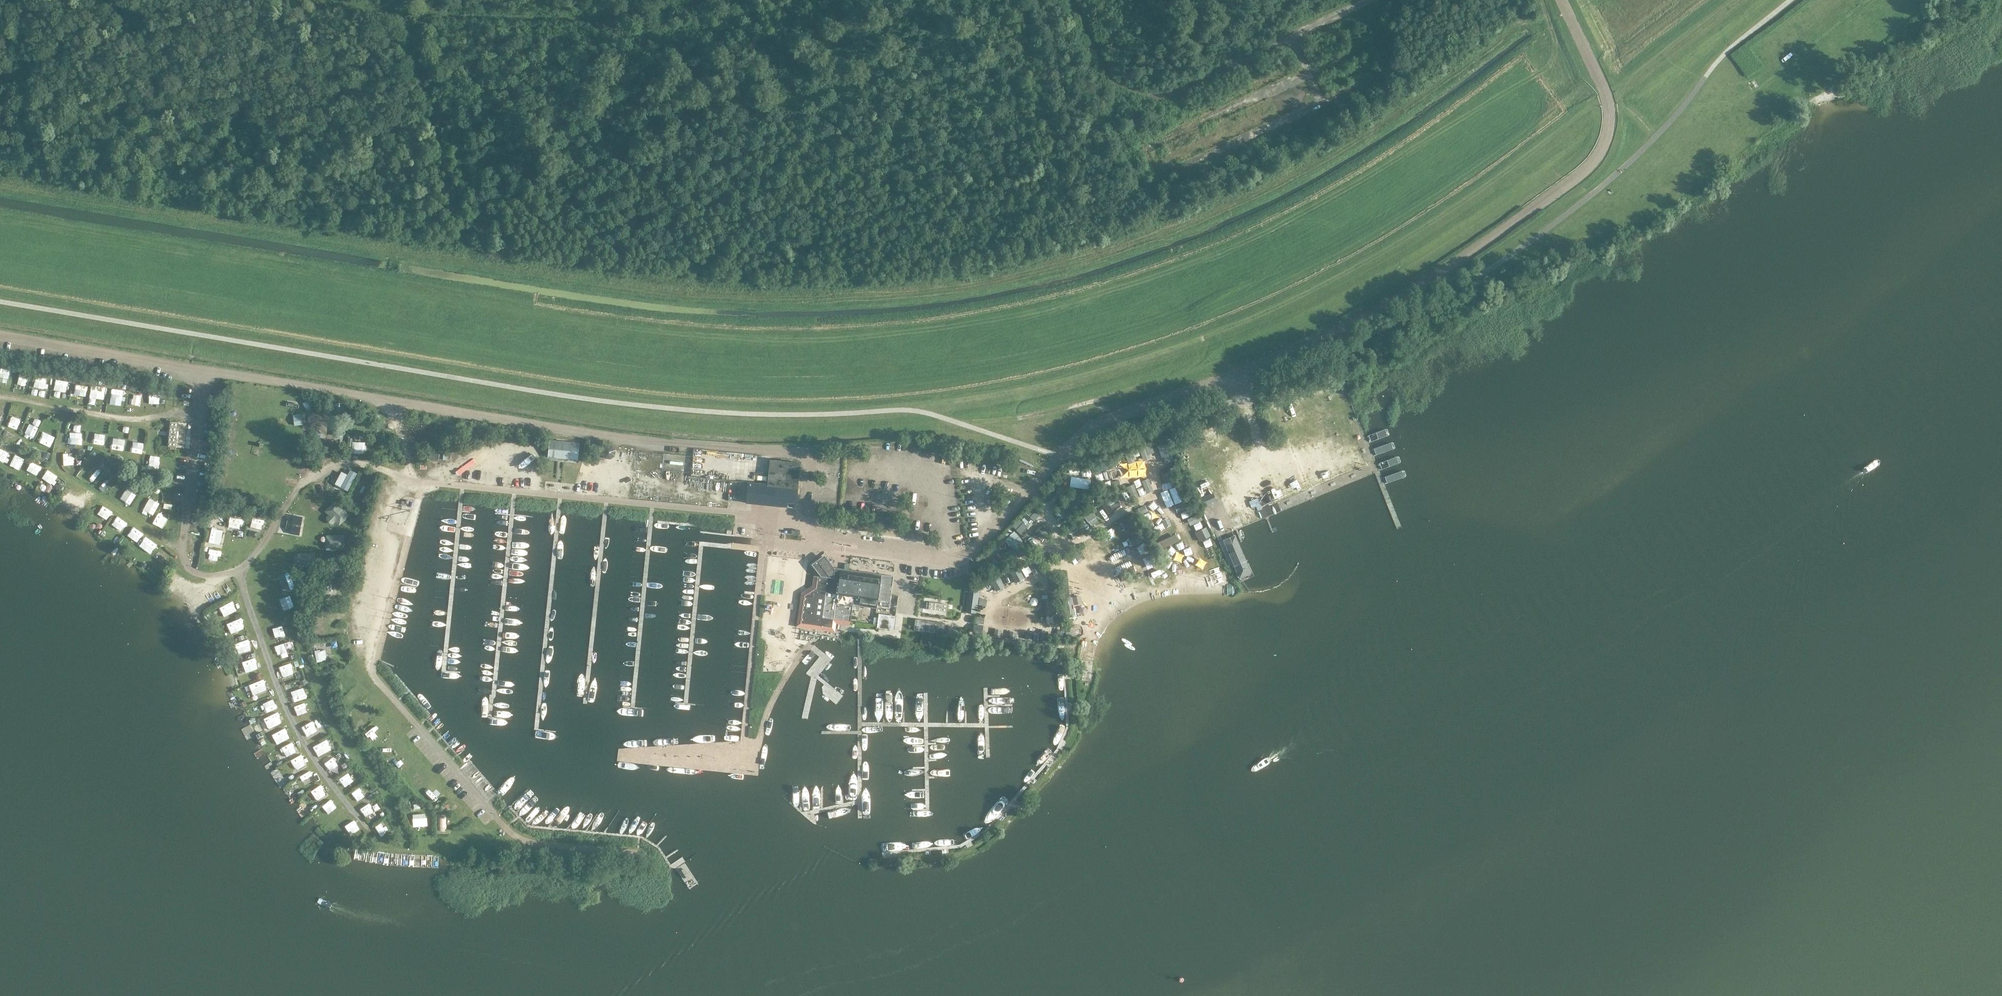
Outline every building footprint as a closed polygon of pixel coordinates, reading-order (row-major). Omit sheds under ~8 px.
[(9,372),(7,381),(17,384),(19,374),(9,372)] [(77,383),(75,395),(85,398),(87,385),(77,383)] [(124,403),(124,392),(116,392),(115,402),(124,403)] [(26,433),(30,418),(19,415),(15,430),(26,433)] [(42,443),(47,432),(36,427),(30,438),(42,443)] [(76,448),(88,448),(88,437),(76,437),(76,448)] [(548,457),(577,460),(579,443),(550,440),(548,457)] [(370,458),(370,447),(362,447),(362,458),(370,458)] [(15,467),(19,456),(5,451),(1,462),(15,467)] [(79,454),(69,457),(71,467),(82,465),(79,454)] [(21,459),(19,472),(30,474),(32,461),(21,459)] [(39,466),(36,475),(46,480),(50,470),(39,466)] [(52,485),(62,490),(67,481),(58,475),(52,485)] [(359,477),(351,492),(357,495),(365,480),(359,477)] [(116,482),(111,489),(118,495),(124,489),(116,482)] [(748,482),(746,502),(746,503),(796,508),(797,502),(797,487),(748,482)] [(374,500),(378,489),(369,486),(364,496),(374,500)] [(133,506),(139,495),(129,489),(122,500),(133,506)] [(112,510),(104,520),(113,527),(121,517),(112,510)] [(126,520),(118,530),(128,538),(136,528),(126,520)] [(1235,521),(1213,530),(1237,590),(1259,581),(1235,521)] [(142,531),(135,539),(144,546),(150,538),(142,531)] [(155,541),(148,550),(158,557),(165,548),(155,541)] [(172,568),(179,560),(171,553),(163,561),(172,568)] [(833,619),(850,622),(852,604),(876,607),(876,606),(889,608),(893,576),(875,574),(869,566),(862,572),(862,574),(834,570),(823,556),(813,565),(821,575),(820,577),(817,576),(815,590),(813,590),(812,597),(804,596),(800,623),(821,626),(822,618),(833,619)] [(295,594),(303,591),(300,580),(291,583),(295,594)] [(975,612),(978,592),(969,591),(966,611),(975,612)] [(164,592),(159,595),(163,602),(168,598),(164,592)] [(778,602),(782,596),(777,593),(773,599),(778,602)] [(300,600),(289,604),(293,615),(304,611),(300,600)] [(232,621),(244,615),(239,606),(227,611),(232,621)] [(773,615),(781,618),(784,608),(777,606),(773,615)] [(894,630),(895,616),(878,614),(876,628),(894,630)] [(943,634),(944,623),(915,619),(913,630),(943,634)] [(903,633),(905,621),(896,620),(895,624),(896,624),(895,632),(903,633)] [(247,624),(236,629),(240,638),(251,633),(247,624)] [(287,640),(298,636),(294,625),(283,628),(287,640)] [(327,625),(326,636),(337,637),(337,625),(327,625)] [(256,644),(246,647),(249,657),(259,653),(256,644)] [(285,651),(288,659),(298,656),(295,647),(285,651)] [(336,655),(323,655),(324,666),(336,666),(336,655)] [(254,678),(267,676),(265,665),(252,668),(254,678)] [(287,672),(289,677),(302,673),(300,667),(287,672)] [(300,699),(310,696),(308,687),(297,690),(300,699)] [(265,693),(268,703),(278,700),(275,690),(265,693)] [(366,693),(355,702),(363,713),(374,704),(366,693)] [(269,709),(273,718),(286,714),(282,704),(269,709)] [(363,717),(373,723),(378,715),(369,709),(363,717)] [(273,723),(277,734),(291,728),(287,717),(273,723)] [(377,733),(381,739),(386,734),(382,729),(377,733)] [(384,738),(391,749),(404,741),(397,730),(384,738)] [(285,749),(298,743),(294,733),(281,739),(285,749)] [(317,739),(322,748),(332,742),(326,733),(317,739)] [(294,759),(298,765),(309,758),(306,752),(294,759)] [(419,755),(409,762),(415,771),(425,764),(419,755)] [(303,775),(313,770),(308,760),(298,766),(303,775)] [(349,764),(340,772),(348,781),(357,772),(349,764)] [(321,773),(306,781),(313,794),(328,786),(321,773)] [(349,781),(355,790),(365,783),(359,774),(349,781)] [(439,779),(427,791),(432,795),(444,783),(439,779)] [(321,797),(328,804),(337,796),(329,788),(321,797)] [(374,791),(366,797),(370,803),(378,798),(374,791)] [(442,802),(451,810),(460,800),(451,792),(442,802)] [(339,819),(346,811),(339,804),(331,811),(339,819)] [(377,824),(386,819),(380,808),(370,813),(377,824)] [(438,819),(423,819),(424,832),(438,831),(438,819)] [(457,823),(448,823),(448,832),(458,832),(457,823)] [(364,824),(352,832),(355,837),(367,830),(364,824)] [(396,826),(388,829),(391,837),(400,834),(396,826)] [(466,851),(476,850),(475,840),(465,841),(466,851)]
